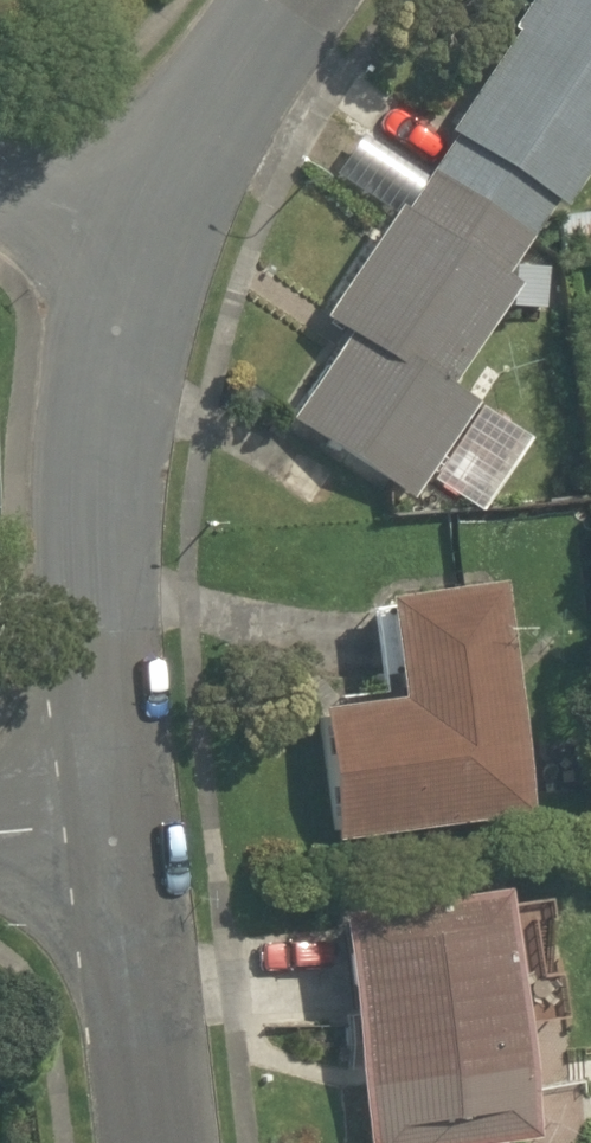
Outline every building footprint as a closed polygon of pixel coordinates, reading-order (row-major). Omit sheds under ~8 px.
[(405,501),(469,404),(439,384),(487,311),(537,307),(538,269),(503,265),(545,201),(554,207),(590,152),(590,0),(531,0),(527,7),(519,3),(502,29),(506,30),(438,134),(447,139),(400,209),(390,203),(314,316),(342,335),(285,422),(405,501)] [(590,247),(590,219),(590,211),(549,215),(553,251),(590,247)] [(517,815),(487,587),(359,603),(372,704),(307,712),(324,840),(517,815)] [(360,1142),(522,1142),(527,1142),(487,893),(324,919),(360,1142)]
